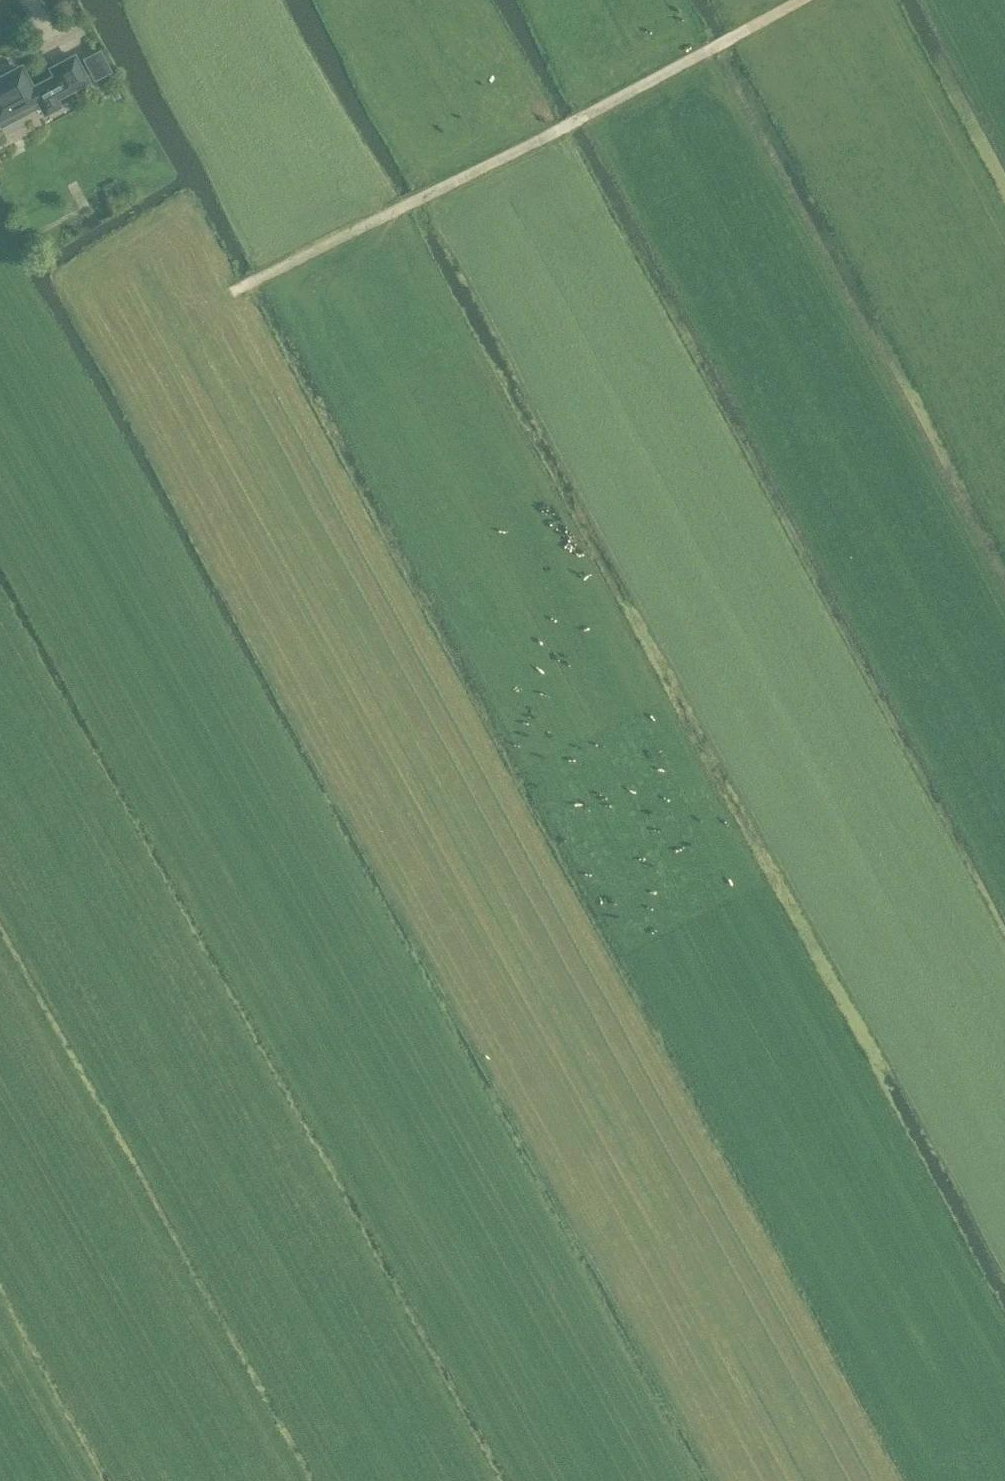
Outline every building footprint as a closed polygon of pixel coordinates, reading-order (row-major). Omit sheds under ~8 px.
[(86,58),(95,75),(109,68),(100,50),(86,58)] [(17,107),(21,115),(41,104),(45,111),(59,104),(55,96),(88,79),(75,54),(51,67),(55,74),(33,86),(24,68),(3,79),(1,75),(0,76),(0,116),(17,107)]
